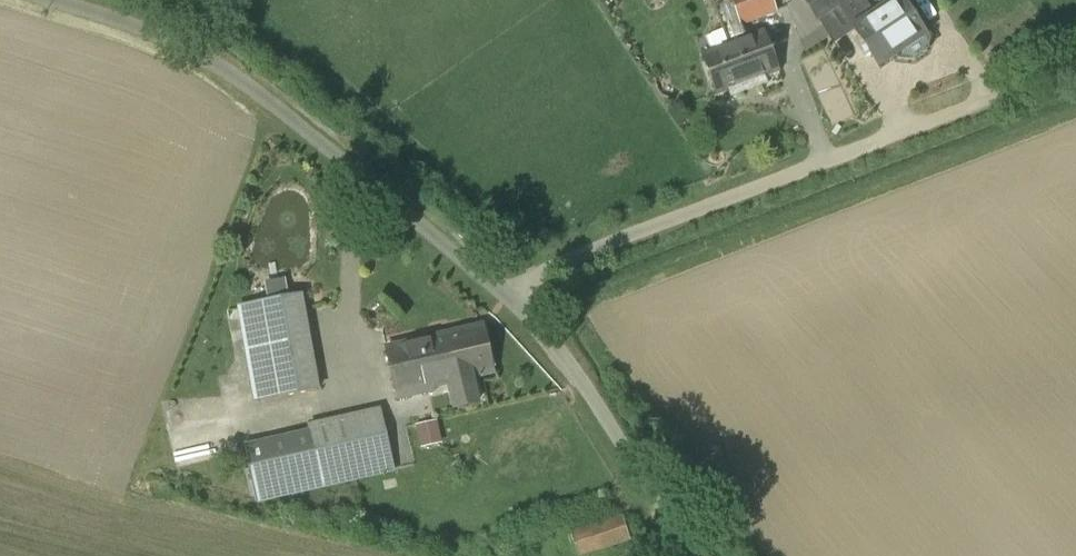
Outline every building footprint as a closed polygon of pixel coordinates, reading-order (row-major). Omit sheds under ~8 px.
[(712,3),(723,31),(776,11),(772,0),(721,0),(712,3)] [(817,20),(848,0),(804,0),(817,20)] [(853,29),(877,66),(924,35),(900,0),(896,0),(853,29)] [(764,33),(701,57),(716,94),(778,71),(764,33)] [(300,295),(261,302),(278,397),(278,398),(317,391),(300,295)] [(261,303),(239,307),(256,401),(278,397),(261,303)] [(484,326),(385,349),(397,400),(434,391),(433,386),(494,372),(494,371),(489,372),(480,329),(484,328),(484,326)] [(380,410),(308,427),(309,433),(321,486),(394,469),(380,410)] [(441,419),(417,425),(423,447),(447,441),(441,419)] [(309,433),(244,447),(256,501),(321,486),(309,433)] [(622,518),(571,534),(578,555),(629,539),(622,518)]
